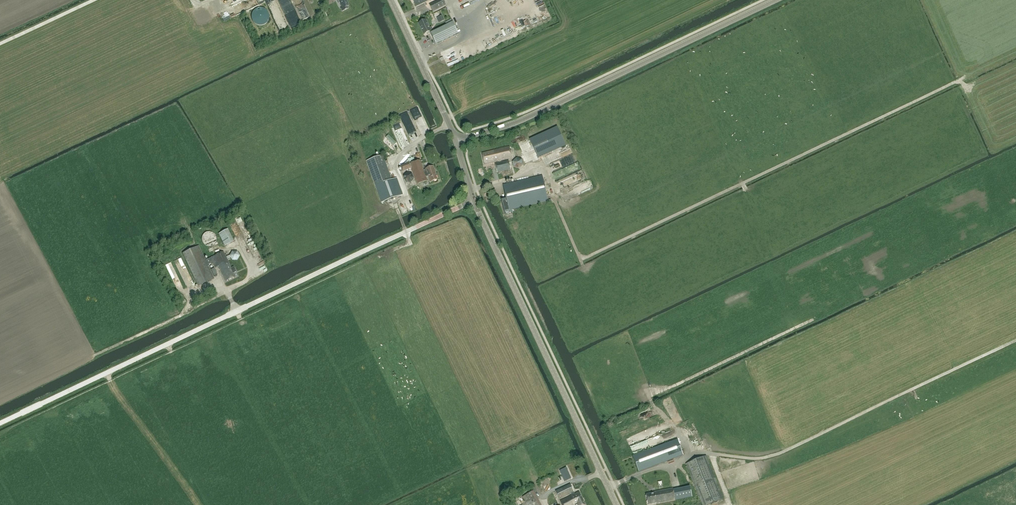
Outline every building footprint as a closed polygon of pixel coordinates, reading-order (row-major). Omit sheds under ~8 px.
[(207,3),(209,10),(237,0),(216,0),(207,3)] [(266,0),(243,0),(241,1),(244,8),(266,0)] [(275,16),(280,14),(275,0),(269,0),(275,16)] [(347,7),(348,6),(346,0),(338,0),(342,8),(341,8),(342,11),(348,9),(347,7)] [(429,5),(432,9),(433,12),(438,9),(446,5),(444,1),(445,0),(437,0),(438,1),(429,5)] [(283,8),(288,17),(295,14),(289,4),(283,8)] [(255,17),(256,25),(266,23),(265,18),(263,18),(262,15),(255,17)] [(452,19),(445,22),(447,26),(431,33),(436,45),(459,34),(452,19)] [(432,31),(426,20),(418,23),(424,35),(432,31)] [(413,112),(407,114),(415,135),(421,132),(413,112)] [(568,147),(559,129),(532,142),(540,160),(568,147)] [(512,158),(509,147),(482,153),(484,165),(495,162),(495,163),(497,173),(511,170),(509,160),(499,162),(499,161),(512,158)] [(575,153),(552,162),(554,168),(578,159),(575,153)] [(383,155),(367,161),(376,186),(382,203),(403,195),(397,178),(391,180),(385,163),(384,159),(383,155)] [(420,160),(410,164),(410,163),(401,166),(403,172),(411,169),(417,184),(427,181),(426,177),(428,176),(430,182),(437,180),(434,171),(435,171),(433,166),(426,169),(424,170),(420,160)] [(580,161),(556,169),(558,177),(582,169),(580,161)] [(400,177),(401,179),(399,181),(403,186),(408,182),(403,175),(400,177)] [(512,212),(511,209),(548,201),(542,176),(503,185),(507,200),(502,201),(504,212),(509,211),(510,213),(512,212)] [(241,214),(237,217),(246,233),(250,231),(241,214)] [(232,222),(238,236),(244,234),(237,219),(232,222)] [(202,234),(206,243),(212,240),(213,242),(217,240),(216,238),(218,237),(214,229),(202,234)] [(225,246),(234,242),(227,229),(218,234),(225,246)] [(198,246),(182,254),(188,265),(186,266),(193,281),(195,280),(198,286),(214,279),(208,266),(205,260),(198,246)] [(259,274),(269,269),(265,260),(264,260),(259,251),(255,253),(260,262),(254,264),(259,274)] [(223,252),(205,260),(208,266),(213,264),(215,268),(219,266),(226,281),(235,277),(233,273),(236,272),(234,267),(231,268),(223,252)] [(172,261),(167,263),(171,270),(176,267),(172,261)] [(674,381),(659,388),(661,392),(675,386),(674,381)] [(650,427),(650,428),(631,435),(633,440),(652,433),(666,427),(664,422),(650,427)] [(663,433),(632,442),(635,449),(643,447),(642,444),(664,437),(663,433)] [(633,456),(639,471),(683,455),(677,440),(633,456)] [(706,456),(686,464),(702,504),(709,504),(723,499),(706,456)] [(562,504),(585,504),(579,492),(575,494),(570,484),(555,491),(556,493),(555,493),(556,494),(557,494),(559,500),(571,494),(572,495),(560,501),(562,504)] [(654,493),(646,494),(648,504),(656,503),(656,504),(675,500),(690,497),(688,487),(673,490),(673,488),(654,492),(654,493)] [(527,504),(541,504),(533,491),(523,497),(527,504)]
